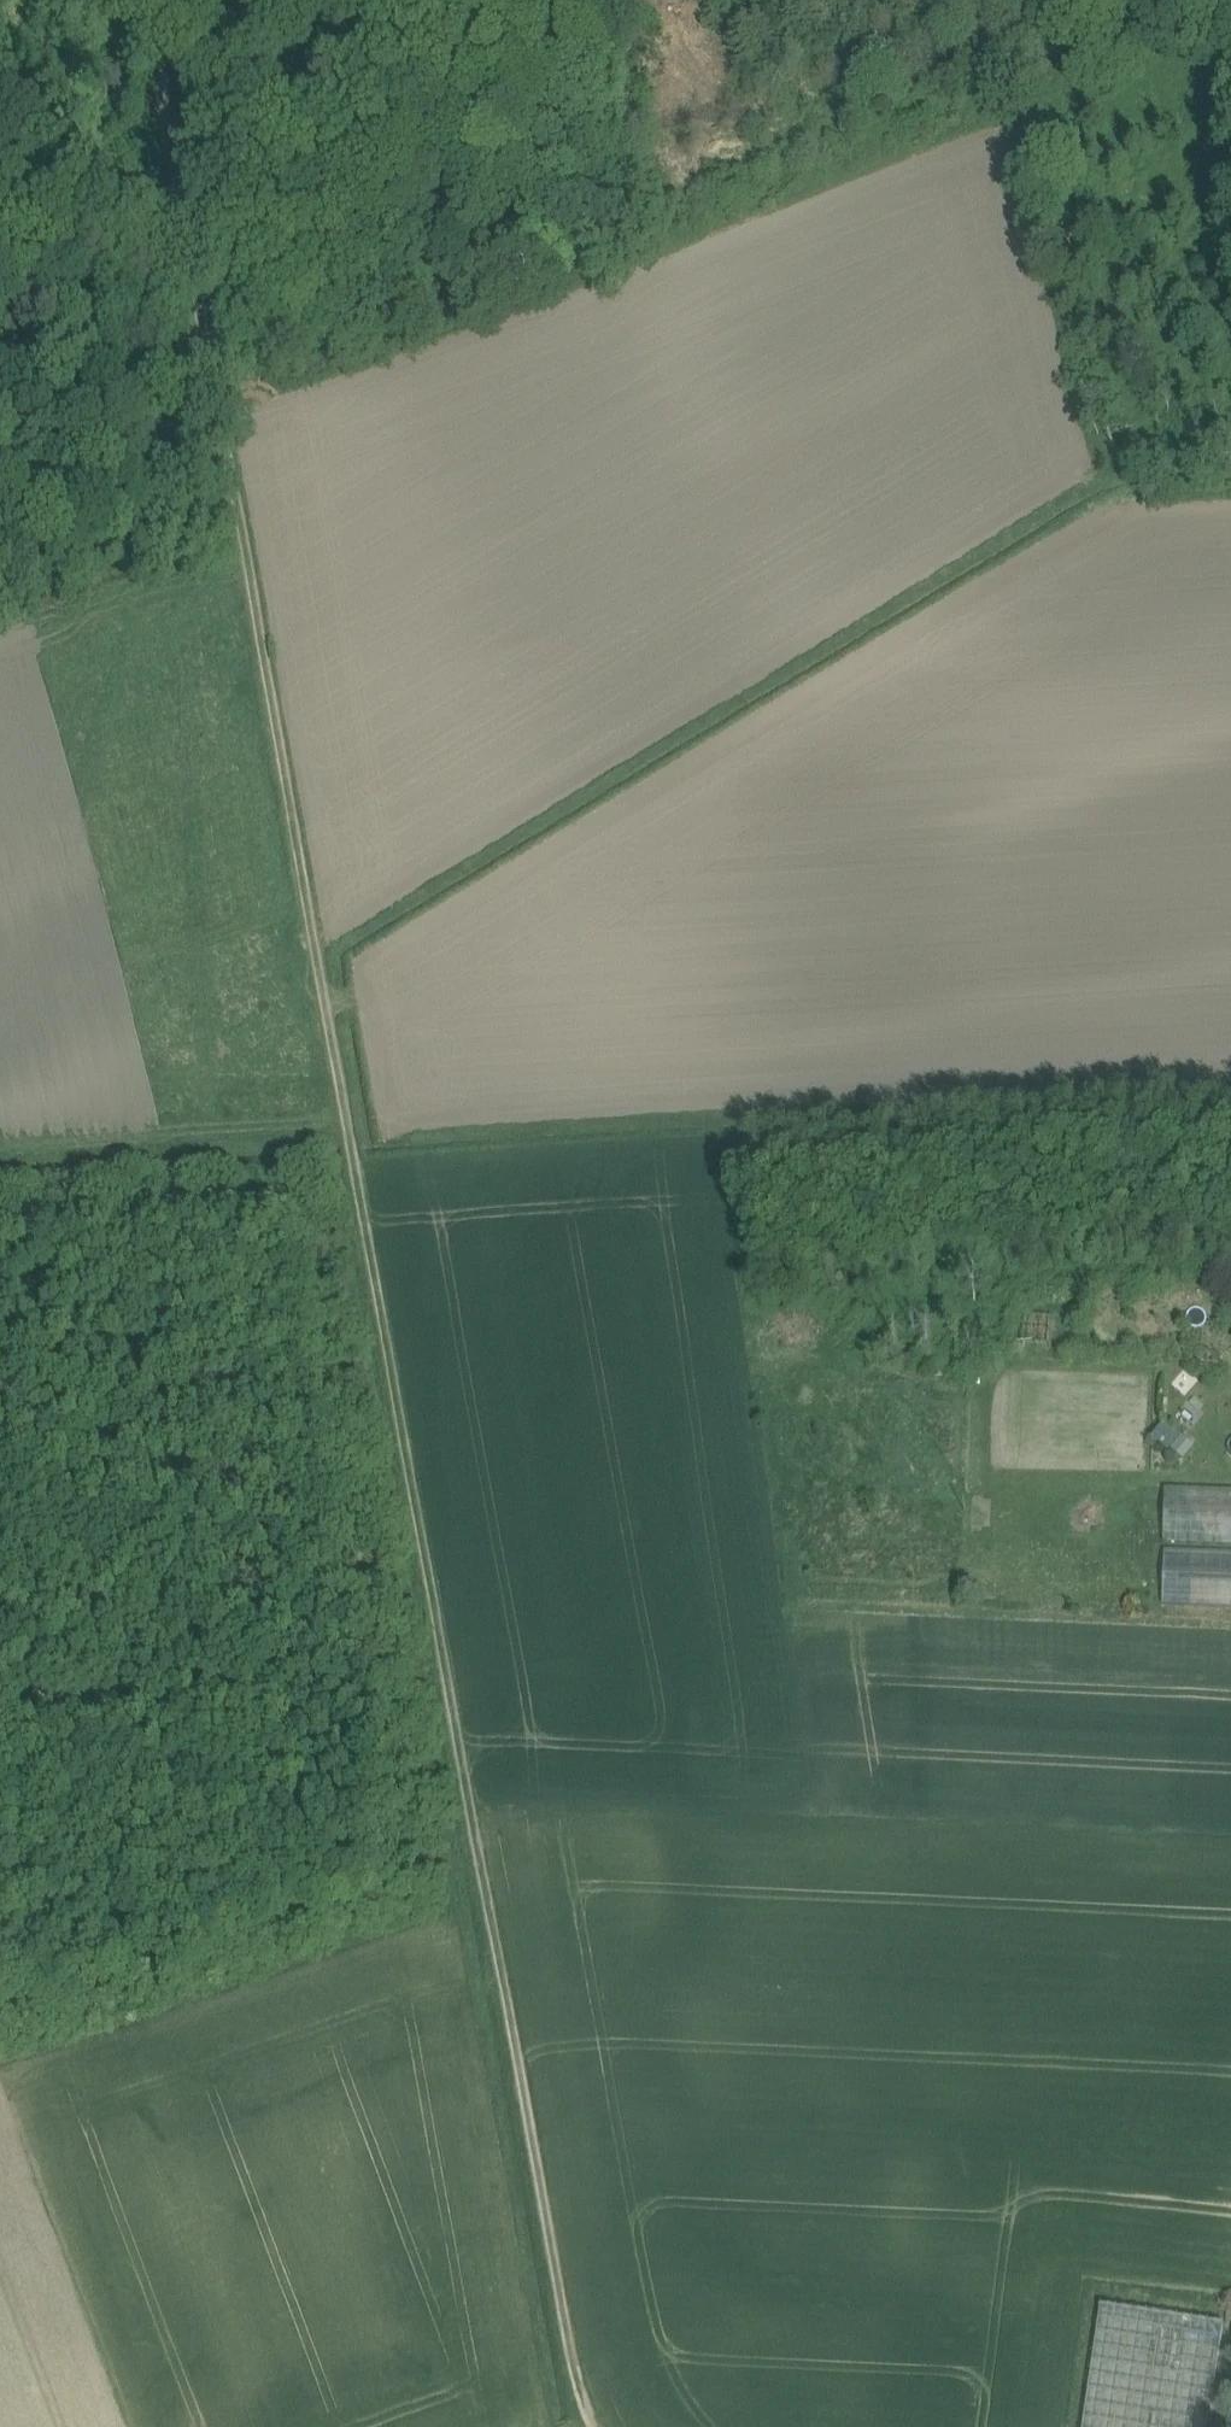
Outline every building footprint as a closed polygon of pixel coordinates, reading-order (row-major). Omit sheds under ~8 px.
[(1187,1460),(1198,1445),(1168,1423),(1157,1437),(1187,1460)] [(1165,1489),(1163,1543),(1230,1546),(1230,1492),(1165,1489)] [(1162,1550),(1162,1605),(1230,1608),(1230,1553),(1162,1550)] [(1100,2308),(1084,2426),(1207,2426),(1221,2325),(1100,2308)]
